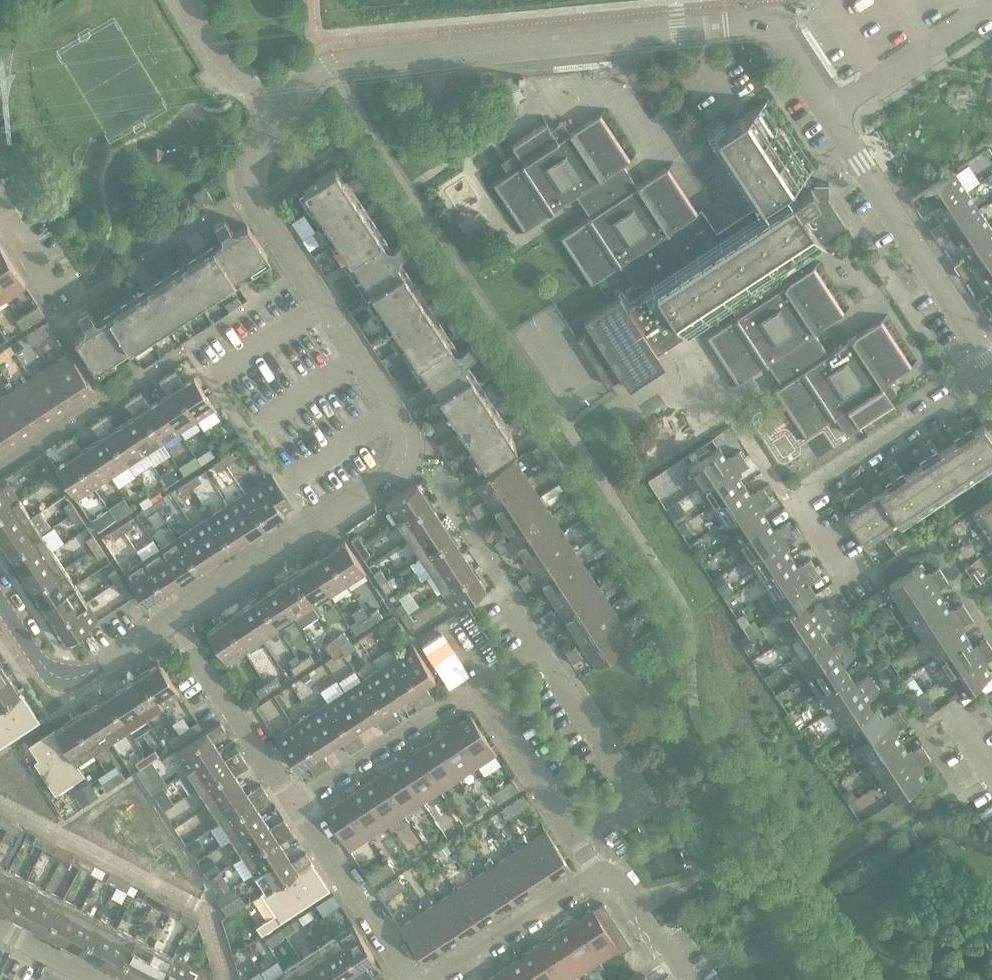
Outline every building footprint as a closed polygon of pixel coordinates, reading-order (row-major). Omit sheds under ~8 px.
[(766,101),(728,126),(716,134),(762,205),(812,172),(766,101)] [(509,173),(494,183),(525,229),(577,195),(591,217),(562,236),(591,282),(592,283),(622,263),(636,285),(584,319),(591,330),(578,339),(608,386),(622,377),(629,388),(665,365),(657,353),(685,335),(651,284),(654,282),(650,276),(670,263),(654,238),(665,230),(667,233),(690,217),(691,218),(697,214),(697,213),(667,167),(637,187),(623,165),(630,160),(599,114),(570,133),(562,122),(551,129),(547,122),(512,145),(516,152),(501,162),(509,173)] [(335,168),(316,181),(304,189),(315,207),(347,186),(335,168)] [(297,179),(304,189),(316,181),(310,171),(297,179)] [(930,202),(936,210),(967,190),(954,171),(911,200),(916,208),(927,201),(930,202)] [(670,263),(650,276),(654,282),(651,284),(685,335),(730,305),(737,316),(738,316),(740,319),(751,311),(734,285),(769,263),(777,275),(823,245),(821,241),(838,230),(845,225),(829,200),(829,183),(814,183),(814,184),(812,186),(793,199),(724,244),(701,209),(697,213),(697,214),(691,218),(690,217),(667,233),(665,230),(654,238),(670,263)] [(347,186),(315,207),(327,224),(358,203),(347,186)] [(205,187),(194,194),(201,206),(213,199),(205,187)] [(930,229),(935,237),(978,208),(967,190),(936,210),(941,219),(941,222),(930,229)] [(358,203),(327,224),(338,241),(369,221),(358,203)] [(978,208),(935,237),(940,244),(950,237),(954,238),(960,246),(990,226),(978,208)] [(224,218),(214,224),(224,240),(229,236),(234,233),(224,218)] [(380,238),(369,221),(338,241),(349,258),(380,238)] [(393,223),(382,231),(409,273),(421,266),(393,223)] [(247,224),(234,233),(229,236),(250,268),(268,256),(247,224)] [(959,273),(991,251),(991,229),(990,226),(960,246),(965,255),(964,259),(954,265),(959,273)] [(224,240),(213,247),(212,247),(233,279),(250,268),(229,236),(224,240)] [(349,258),(360,275),(392,255),(380,238),(349,258)] [(233,279),(212,247),(195,259),(216,290),(233,279)] [(0,249),(0,289),(7,299),(26,287),(1,249),(0,249)] [(959,273),(964,280),(974,273),(978,274),(983,283),(991,277),(991,251),(959,273)] [(360,275),(371,292),(403,272),(392,255),(360,275)] [(216,290),(195,259),(178,270),(199,301),(216,290)] [(737,316),(708,335),(738,382),(768,362),(782,384),(775,389),(806,435),(835,416),(847,434),(893,403),(889,397),(897,392),(889,380),(911,366),(881,320),(828,354),(814,332),(844,313),(813,266),(784,286),(777,275),(769,263),(734,285),(751,311),(740,319),(738,316),(737,316)] [(199,301),(178,270),(161,281),(181,313),(199,301)] [(414,289),(403,272),(371,292),(383,309),(414,289)] [(983,309),(991,303),(991,277),(983,283),(989,291),(988,295),(978,301),(983,309)] [(181,313),(161,281),(143,292),(164,324),(181,313)] [(414,289),(383,309),(394,326),(425,306),(414,289)] [(164,324),(143,292),(126,303),(147,335),(164,324)] [(147,335),(126,303),(109,315),(130,346),(147,335)] [(983,309),(987,316),(991,314),(991,303),(983,309)] [(38,305),(32,309),(39,319),(45,316),(38,305)] [(425,306),(394,326),(405,344),(437,323),(425,306)] [(87,308),(77,314),(87,329),(92,326),(97,323),(87,308)] [(32,309),(27,313),(34,323),(39,319),(32,309)] [(27,313),(21,316),(28,326),(34,323),(27,313)] [(109,315),(97,323),(92,326),(113,357),(130,346),(109,315)] [(28,326),(21,316),(16,320),(23,330),(28,326)] [(48,321),(42,324),(49,335),(55,331),(48,321)] [(448,340),(445,336),(437,323),(405,344),(416,361),(448,340)] [(42,324),(37,328),(44,338),(49,335),(42,324)] [(92,326),(87,329),(84,331),(74,338),(95,369),(113,357),(92,326)] [(460,326),(450,333),(449,334),(477,376),(488,369),(460,326)] [(37,328),(32,331),(38,342),(44,338),(37,328)] [(38,342),(32,331),(26,335),(33,345),(38,342)] [(416,361),(428,378),(459,357),(448,340),(416,361)] [(69,353),(50,365),(75,404),(94,391),(69,353)] [(428,378),(439,395),(470,374),(459,357),(428,378)] [(50,365),(32,377),(57,415),(75,404),(50,365)] [(175,369),(167,375),(197,420),(215,408),(195,377),(184,383),(175,369)] [(481,391),(470,374),(439,395),(450,412),(481,391)] [(168,394),(159,400),(180,431),(197,420),(167,375),(159,380),(168,394)] [(32,377),(14,389),(39,427),(57,415),(32,377)] [(0,398),(0,407),(21,439),(39,427),(14,389),(0,398)] [(481,391),(450,412),(461,429),(493,408),(481,391)] [(141,392),(133,397),(163,443),(180,431),(159,400),(150,406),(141,392)] [(134,416),(125,422),(146,454),(163,443),(133,397),(125,402),(134,416)] [(3,451),(21,439),(0,407),(0,447),(3,451)] [(493,408),(461,429),(472,446),(504,426),(493,408)] [(107,414),(99,419),(129,465),(146,454),(125,422),(116,428),(107,414)] [(965,431),(971,426),(965,417),(959,421),(965,431)] [(100,439),(91,445),(112,476),(129,465),(99,419),(91,424),(100,439)] [(955,424),(948,428),(954,438),(961,433),(955,424)] [(966,436),(983,463),(984,463),(991,458),(991,438),(983,425),(966,436)] [(504,426),(472,446),(484,464),(516,444),(504,426)] [(73,436),(65,442),(95,487),(112,476),(91,445),(82,451),(73,436)] [(966,436),(948,448),(968,477),(986,466),(984,463),(983,463),(966,436)] [(930,453),(937,449),(931,440),(924,444),(930,453)] [(95,487),(65,442),(57,447),(66,461),(56,468),(76,499),(95,487)] [(707,444),(696,451),(702,459),(712,452),(707,444)] [(689,467),(701,486),(744,458),(740,451),(730,457),(726,457),(720,447),(712,452),(702,459),(689,467)] [(920,447),(914,451),(920,460),(926,456),(920,447)] [(948,448),(931,459),(949,486),(948,487),(950,489),(968,477),(948,448)] [(232,452),(222,458),(227,465),(236,459),(232,452)] [(227,465),(222,458),(212,465),(217,472),(227,465)] [(744,458),(701,486),(713,504),(744,484),(738,476),(739,472),(749,465),(744,458)] [(477,484),(489,503),(527,478),(515,459),(477,484)] [(931,459),(914,470),(932,497),(936,495),(948,487),(949,486),(931,459)] [(187,462),(179,467),(185,476),(193,471),(187,462)] [(896,476),(903,472),(897,462),(890,467),(896,476)] [(41,471),(48,481),(55,476),(48,467),(41,471)] [(172,469),(162,476),(168,486),(179,479),(172,469)] [(886,469),(879,474),(886,483),(892,479),(886,469)] [(914,470),(897,481),(915,509),(916,508),(928,500),(933,507),(940,502),(936,495),(932,497),(914,470)] [(198,474),(188,481),(192,488),(202,481),(198,474)] [(55,476),(48,481),(54,491),(61,486),(55,476)] [(263,482),(245,493),(266,525),(284,513),(277,502),(286,496),(273,476),(263,482)] [(527,478),(489,503),(501,521),(539,496),(527,478)] [(20,499),(8,481),(0,486),(0,512),(20,499)] [(192,488),(188,481),(178,487),(183,494),(192,488)] [(897,481),(880,493),(899,522),(917,511),(916,508),(915,509),(897,481)] [(386,505),(398,523),(429,502),(418,484),(386,505)] [(744,484),(713,504),(725,522),(768,494),(763,487),(753,493),(749,492),(744,484)] [(861,486),(854,491),(860,500),(867,495),(861,486)] [(860,500),(854,491),(847,496),(853,505),(860,500)] [(245,493),(228,505),(249,536),(266,525),(245,493)] [(880,493),(863,504),(882,534),(899,522),(880,493)] [(768,494),(725,522),(737,540),(768,520),(762,512),(763,508),(773,501),(768,494)] [(539,496),(501,521),(513,539),(551,514),(539,496)] [(164,497),(154,503),(158,510),(168,503),(164,497)] [(0,512),(0,537),(31,516),(20,499),(0,512)] [(471,507),(475,512),(484,506),(480,500),(471,507)] [(64,505),(70,515),(77,510),(70,501),(64,505)] [(986,530),(991,526),(991,501),(974,513),(986,530)] [(429,502),(398,523),(409,540),(441,519),(429,502)] [(679,502),(668,509),(675,519),(686,513),(679,502)] [(937,514),(945,509),(940,502),(933,507),(937,514)] [(158,510),(154,503),(144,510),(148,516),(158,510)] [(882,534),(863,504),(845,516),(864,545),(882,534)] [(228,505),(211,516),(232,547),(249,536),(228,505)] [(484,506),(475,512),(478,518),(488,512),(484,506)] [(77,510),(70,515),(77,525),(83,520),(77,510)] [(108,510),(91,521),(98,532),(115,520),(108,510)] [(144,510),(137,514),(141,521),(148,516),(144,510)] [(0,537),(0,538),(10,554),(42,534),(41,533),(51,526),(41,511),(31,518),(31,516),(0,537)] [(551,514),(513,539),(525,557),(563,532),(551,514)] [(211,516),(194,527),(215,558),(232,547),(211,516)] [(130,519),(120,526),(124,532),(134,526),(130,519)] [(441,519),(409,540),(420,557),(452,536),(441,519)] [(768,520),(737,540),(749,558),(792,530),(787,523),(777,529),(773,528),(768,520)] [(124,532),(120,526),(110,532),(114,539),(124,532)] [(194,527),(177,538),(198,570),(215,558),(194,527)] [(792,530),(749,558),(761,576),(791,556),(786,548),(787,544),(797,537),(792,530)] [(563,532),(525,557),(537,575),(575,550),(563,532)] [(42,534),(10,554),(22,571),(53,551),(42,534)] [(86,539),(93,549),(99,545),(93,535),(86,539)] [(351,539),(358,549),(365,545),(358,535),(351,539)] [(452,536),(420,557),(431,574),(463,553),(452,536)] [(495,543),(498,548),(508,542),(504,536),(495,543)] [(177,538),(160,549),(181,581),(198,570),(177,538)] [(345,541),(327,553),(348,585),(366,573),(345,541)] [(508,542),(498,548),(502,554),(511,548),(508,542)] [(99,545),(93,549),(99,559),(106,554),(99,545)] [(365,545),(358,549),(364,559),(371,555),(365,545)] [(160,549),(143,561),(164,592),(181,581),(160,549)] [(575,550),(537,575),(549,594),(587,569),(575,550)] [(53,551),(22,571),(33,588),(64,568),(53,551)] [(327,553),(310,564),(331,596),(348,585),(327,553)] [(463,553),(431,574),(443,591),(474,570),(463,553)] [(791,556),(761,576),(772,595),(815,566),(811,559),(801,565),(797,565),(791,556)] [(164,592),(143,561),(125,572),(146,604),(164,592)] [(310,564),(293,575),(314,607),(331,596),(310,564)] [(889,584),(901,603),(944,575),(939,568),(929,574),(926,573),(920,564),(889,584)] [(772,595),(784,612),(784,613),(802,601),(802,602),(816,593),(809,584),(810,580),(820,573),(815,566),(772,595)] [(64,568),(33,588),(44,605),(76,585),(64,568)] [(108,573),(115,583),(122,579),(115,569),(108,573)] [(374,573),(380,583),(387,579),(380,569),(374,573)] [(587,569),(549,594),(560,612),(599,587),(587,569)] [(474,570),(443,591),(454,609),(486,588),(474,570)] [(978,570),(971,575),(977,585),(985,580),(978,570)] [(518,579),(522,585),(532,579),(528,573),(518,579)] [(293,575),(276,586),(297,618),(314,607),(293,575)] [(724,575),(715,581),(721,590),(730,584),(724,575)] [(944,575),(901,603),(913,621),(944,601),(938,593),(939,589),(949,582),(944,575)] [(122,579),(115,583),(123,595),(129,590),(122,579)] [(387,579),(380,583),(387,593),(393,589),(387,579)] [(532,579),(522,585),(526,590),(535,584),(532,579)] [(76,585),(44,605),(55,622),(87,602),(76,585)] [(276,586),(259,598),(280,629),(297,618),(276,586)] [(599,587),(560,612),(572,630),(611,605),(599,587)] [(259,598),(242,609),(262,640),(280,629),(259,598)] [(770,620),(783,639),(826,611),(821,602),(808,611),(802,602),(802,601),(784,613),(784,612),(770,620)] [(944,601),(913,621),(925,639),(968,611),(963,604),(953,610),(949,609),(944,601)] [(87,602),(55,622),(67,640),(99,620),(87,602)] [(396,607),(402,617),(409,613),(403,603),(396,607)] [(611,605),(572,630),(584,648),(622,623),(611,605)] [(242,609),(225,620),(245,651),(262,640),(242,609)] [(542,615),(546,621),(555,615),(552,609),(542,615)] [(378,610),(369,616),(373,623),(383,616),(378,610)] [(826,611),(783,639),(795,658),(825,637),(819,628),(832,619),(826,611)] [(968,611),(925,639),(937,657),(967,637),(962,629),(963,625),(973,618),(968,611)] [(409,613),(402,617),(409,627),(416,623),(409,613)] [(555,615),(546,621),(550,627),(559,621),(555,615)] [(373,623),(369,616),(359,623),(363,629),(373,623)] [(750,622),(743,626),(749,635),(755,630),(760,627),(754,619),(750,622)] [(245,651),(225,620),(207,632),(227,663),(245,651)] [(622,623),(584,648),(597,667),(635,642),(622,623)] [(344,632),(335,639),(339,645),(349,639),(344,632)] [(747,636),(741,641),(746,650),(753,645),(747,636)] [(825,637),(795,658),(807,676),(850,647),(844,638),(832,647),(825,637)] [(967,637),(937,657),(949,675),(991,647),(987,640),(977,646),(973,646),(967,637)] [(339,645),(335,639),(325,645),(329,652),(339,645)] [(566,651),(570,657),(579,651),(575,645),(566,651)] [(414,646),(396,658),(426,704),(434,699),(425,684),(435,678),(414,646)] [(850,647),(807,676),(818,694),(849,673),(843,664),(856,655),(850,647)] [(949,675),(961,694),(991,674),(986,665),(986,661),(991,657),(991,648),(991,647),(949,675)] [(579,651),(570,657),(573,663),(583,657),(579,651)] [(310,655),(300,661),(305,668),(315,661),(310,655)] [(396,658),(379,669),(400,701),(409,695),(418,709),(426,704),(396,658)] [(305,668),(300,661),(291,668),(295,674),(305,668)] [(159,663),(141,675),(162,706),(180,695),(159,663)] [(8,676),(0,664),(0,681),(8,676)] [(379,669),(362,680),(392,726),(400,721),(391,707),(400,701),(379,669)] [(309,673),(303,677),(308,685),(314,682),(309,673)] [(849,673),(818,694),(830,712),(874,683),(868,675),(855,683),(849,673)] [(141,675),(124,686),(145,718),(162,706),(141,675)] [(20,694),(19,693),(8,676),(0,681),(0,707),(20,694)] [(276,677),(266,683),(271,690),(281,684),(276,677)] [(362,680),(345,692),(366,723),(375,717),(384,731),(392,726),(362,680)] [(917,682),(908,687),(911,692),(915,698),(923,692),(924,692),(917,682)] [(271,690),(266,683),(257,690),(261,697),(271,690)] [(874,683),(830,712),(843,731),(848,727),(847,726),(873,710),(872,709),(867,700),(879,691),(874,683)] [(124,686),(107,697),(128,729),(145,718),(124,686)] [(41,721),(21,692),(19,693),(20,694),(0,707),(0,748),(41,721)] [(345,692),(328,703),(358,748),(366,743),(357,729),(366,723),(345,692)] [(923,692),(915,698),(921,708),(930,702),(923,692)] [(107,697),(90,708),(110,740),(128,729),(107,697)] [(328,703),(311,714),(331,745),(340,740),(350,754),(358,748),(328,703)] [(847,726),(848,727),(859,744),(903,716),(898,708),(887,715),(884,714),(877,705),(872,709),(873,710),(847,726)] [(90,708),(73,720),(93,751),(110,740),(90,708)] [(311,714),(294,725),(324,771),(332,765),(322,751),(331,745),(311,714)] [(471,716),(452,728),(477,766),(496,754),(471,716)] [(903,716),(859,744),(871,762),(902,742),(896,733),(897,730),(907,723),(903,716)] [(73,720),(56,731),(55,731),(76,763),(76,762),(93,751),(73,720)] [(197,721),(189,727),(194,733),(202,728),(197,721)] [(176,753),(187,771),(219,750),(213,741),(227,732),(221,723),(176,753)] [(324,771),(294,725),(276,737),(296,768),(306,762),(315,776),(324,771)] [(189,727),(179,733),(184,740),(194,733),(189,727)] [(452,728),(434,740),(459,778),(477,766),(452,728)] [(55,731),(56,731),(55,729),(29,745),(38,760),(34,762),(55,795),(85,776),(76,762),(76,763),(55,731)] [(817,732),(808,739),(814,748),(820,744),(821,738),(817,732)] [(184,740),(179,733),(169,740),(174,746),(184,740)] [(434,740),(416,752),(441,790),(459,778),(434,740)] [(902,742),(871,762),(883,780),(926,752),(921,744),(911,751),(907,751),(902,742)] [(155,749),(145,756),(150,762),(151,762),(160,756),(155,749)] [(190,793),(198,788),(244,758),(239,750),(225,759),(219,750),(187,771),(179,776),(190,793)] [(416,752),(398,764),(423,802),(441,790),(416,752)] [(926,752),(883,780),(895,799),(926,779),(920,770),(920,766),(931,759),(926,752)] [(150,762),(145,756),(135,762),(140,769),(150,762)] [(244,758),(198,788),(210,805),(241,784),(235,775),(249,766),(244,758)] [(140,769),(137,770),(138,771),(145,782),(159,773),(151,762),(150,762),(140,769)] [(398,764),(380,775),(405,813),(423,802),(398,764)] [(121,772),(111,778),(116,785),(126,778),(121,772)] [(380,775),(362,787),(387,825),(405,813),(380,775)] [(116,785),(111,778),(102,785),(106,791),(116,785)] [(513,779),(508,783),(514,793),(520,790),(513,779)] [(89,783),(82,787),(91,801),(98,797),(89,783)] [(508,783),(502,787),(509,797),(514,793),(508,783)] [(241,784),(210,805),(221,822),(266,792),(261,784),(247,793),(241,784)] [(162,787),(153,794),(158,801),(168,795),(162,787)] [(362,787),(344,799),(369,837),(387,825),(362,787)] [(502,787),(497,790),(504,800),(509,797),(502,787)] [(852,787),(843,793),(849,802),(857,796),(852,787)] [(504,800),(497,790),(491,794),(498,804),(504,800)] [(266,792),(221,822),(232,839),(263,818),(257,809),(272,800),(266,792)] [(523,795),(518,798),(524,809),(530,805),(523,795)] [(481,797),(475,801),(481,811),(488,807),(481,797)] [(518,798),(512,802),(519,812),(524,809),(518,798)] [(369,837),(344,799),(325,811),(350,850),(369,837)] [(512,802),(507,805),(514,816),(519,812),(512,802)] [(514,816),(507,805),(501,809),(508,819),(514,816)] [(7,829),(11,822),(1,816),(0,817),(0,825),(7,829)] [(263,818),(232,839),(243,856),(289,826),(284,818),(269,827),(263,818)] [(11,822),(7,829),(18,834),(22,827),(11,822)] [(289,826),(243,856),(254,873),(286,852),(280,843),(294,834),(289,826)] [(547,831),(528,844),(553,882),(572,869),(547,831)] [(33,842),(44,848),(47,841),(37,835),(33,842)] [(198,839),(187,846),(193,856),(204,849),(198,839)] [(47,841),(44,848),(54,853),(58,846),(47,841)] [(528,844),(510,855),(535,894),(553,882),(528,844)] [(447,845),(438,851),(442,857),(451,851),(447,845)] [(254,873),(266,890),(266,891),(312,861),(306,852),(292,861),(286,852),(254,873)] [(70,861),(80,867),(84,860),(73,854),(70,861)] [(510,855),(492,867),(517,905),(535,894),(510,855)] [(211,858),(199,865),(208,879),(220,871),(211,858)] [(84,860),(80,867),(91,872),(94,865),(84,860)] [(266,891),(266,890),(261,894),(275,915),(257,927),(262,935),(331,890),(312,861),(266,891)] [(388,861),(383,865),(390,875),(395,872),(388,861)] [(9,870),(0,865),(0,887),(9,870)] [(383,865),(378,868),(384,879),(390,875),(383,865)] [(492,867),(474,879),(499,917),(517,905),(492,867)] [(378,868),(372,872),(379,882),(384,879),(378,868)] [(0,887),(0,908),(9,913),(27,880),(9,870),(0,887)] [(220,871),(208,879),(212,885),(219,896),(231,889),(220,871)] [(379,882),(372,872),(367,875),(373,886),(379,882)] [(106,880),(116,886),(120,879),(109,873),(106,880)] [(399,876),(393,880),(400,890),(405,887),(399,876)] [(120,879),(116,886),(127,891),(130,884),(120,879)] [(474,879),(456,891),(480,929),(499,917),(474,879)] [(27,880),(9,913),(28,923),(45,889),(27,880)] [(393,880),(388,884),(394,894),(400,890),(393,880)] [(388,884),(382,887),(389,897),(394,894),(388,884)] [(389,897),(382,887),(377,891),(384,901),(389,897)] [(45,889),(28,923),(46,932),(64,899),(45,889)] [(219,896),(216,899),(227,916),(242,906),(231,889),(219,896)] [(456,891),(437,902),(462,941),(480,929),(456,891)] [(142,899),(152,905),(156,898),(146,892),(142,899)] [(334,895),(316,906),(322,916),(340,905),(334,895)] [(156,898),(152,905),(170,914),(174,907),(156,898)] [(64,899),(46,932),(64,942),(82,909),(64,899)] [(437,902),(419,914),(444,952),(462,941),(437,902)] [(604,904),(594,910),(597,915),(607,909),(604,904)] [(174,907),(170,914),(188,924),(189,924),(192,917),(174,907)] [(82,909),(64,942),(82,951),(100,918),(82,909)] [(607,909),(597,915),(601,921),(611,914),(607,909)] [(594,910),(575,922),(600,961),(617,949),(619,948),(618,947),(615,942),(611,937),(608,931),(604,926),(601,921),(597,915),(594,910)] [(309,911),(299,918),(304,926),(314,919),(309,911)] [(444,952),(419,914),(400,926),(425,965),(444,952)] [(611,914),(601,921),(604,926),(614,920),(611,914)] [(189,924),(188,924),(187,927),(194,931),(199,920),(192,917),(189,924)] [(100,918),(82,951),(100,961),(118,928),(100,918)] [(614,920),(604,926),(608,931),(618,925),(614,920)] [(291,922),(282,929),(285,935),(295,928),(291,922)] [(575,922),(557,934),(582,972),(600,961),(575,922)] [(336,937),(364,979),(369,979),(373,977),(364,963),(375,956),(354,925),(336,937)] [(618,925),(608,931),(611,937),(621,930),(618,925)] [(118,928),(100,961),(118,970),(136,937),(118,928)] [(621,930),(611,937),(615,942),(625,936),(621,930)] [(539,946),(561,979),(570,979),(582,972),(557,934),(539,946)] [(625,936),(615,942),(618,947),(628,941),(625,936)] [(136,937),(118,970),(136,979),(154,947),(136,937)] [(319,948),(339,979),(348,974),(352,979),(364,979),(336,937),(319,948)] [(619,948),(617,949),(621,954),(632,947),(628,941),(618,947),(619,948)] [(520,958),(535,979),(561,979),(539,946),(520,958)] [(136,979),(137,979),(159,979),(172,956),(154,947),(136,979)] [(302,959),(315,979),(338,979),(339,979),(319,948),(302,959)] [(159,979),(195,979),(198,973),(190,968),(191,966),(172,956),(159,979)] [(502,969),(509,979),(535,979),(520,958),(502,969)] [(284,970),(291,979),(315,979),(302,959),(284,970)] [(486,979),(509,979),(502,969),(486,979)] [(270,979),(291,979),(284,970),(270,979)]
